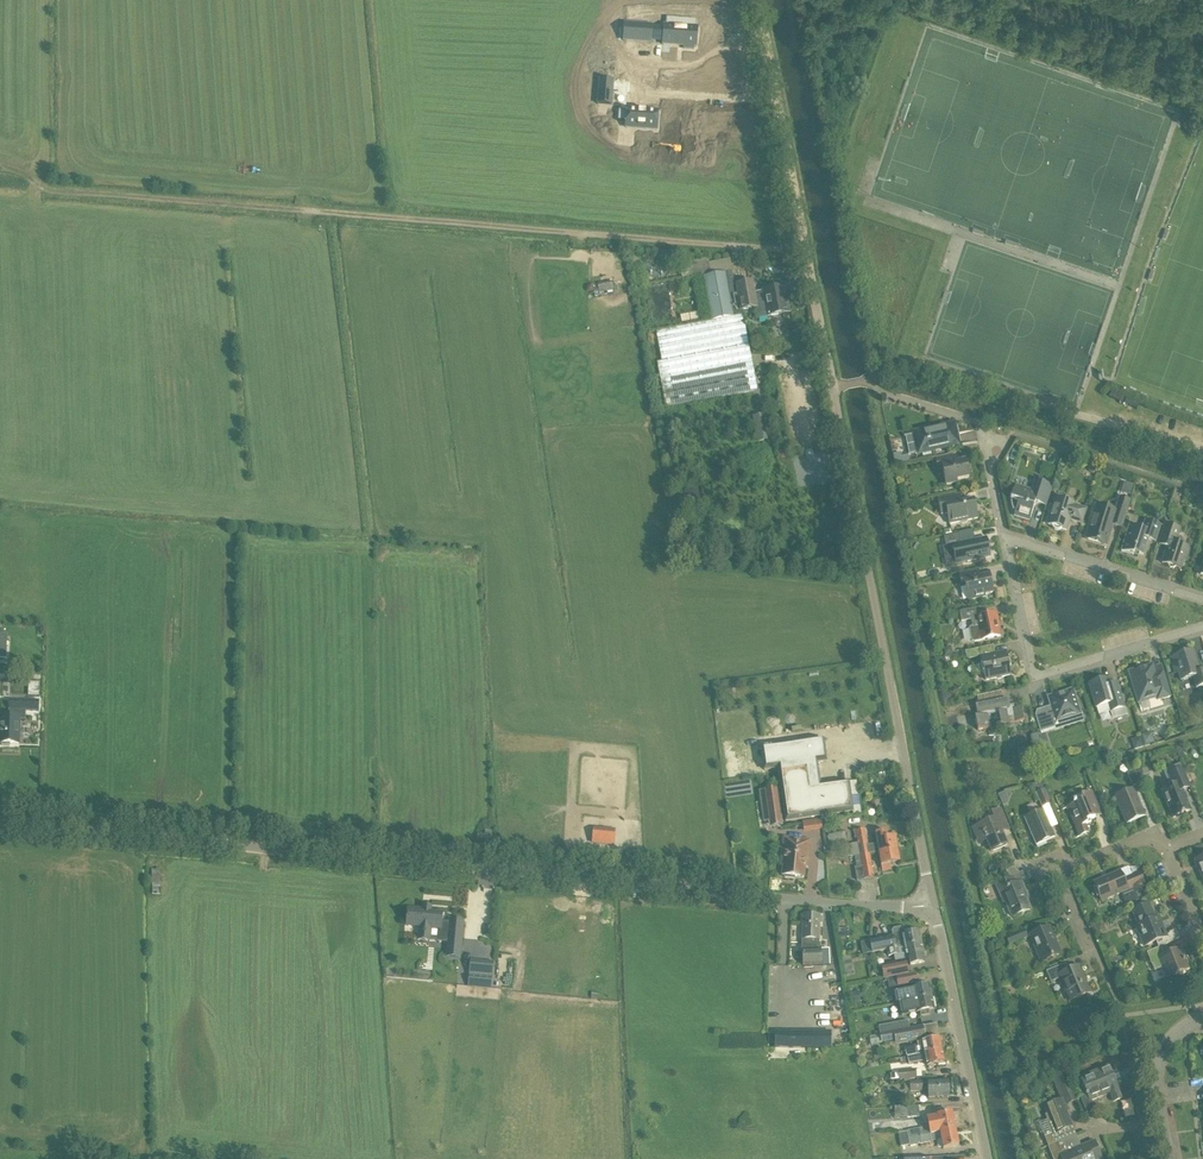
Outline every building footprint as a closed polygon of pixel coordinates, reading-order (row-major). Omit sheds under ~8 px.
[(625,24),(623,40),(650,42),(651,41),(651,28),(652,26),(625,24)] [(663,42),(663,45),(684,46),(684,49),(693,49),(694,47),(696,47),(697,28),(696,28),(666,26),(664,26),(664,29),(663,42)] [(599,89),(598,104),(611,105),(612,90),(613,81),(600,80),(599,89)] [(618,110),(618,121),(626,122),(625,128),(657,130),(658,112),(627,109),(627,111),(618,110)] [(708,258),(679,263),(682,280),(703,276),(712,321),(743,315),(744,314),(743,310),(755,308),(757,318),(785,312),(789,311),(786,297),(784,287),(762,291),(754,292),(752,282),(735,285),(730,260),(730,259),(709,263),(708,258)] [(597,284),(599,293),(600,293),(613,290),(612,281),(597,284)] [(712,321),(655,331),(662,362),(657,363),(665,408),(757,390),(743,315),(712,321)] [(908,455),(957,444),(953,425),(904,436),(908,455)] [(969,477),(965,460),(957,462),(956,456),(936,460),(938,471),(943,470),(946,485),(957,483),(956,480),(969,477)] [(1089,466),(1089,470),(1092,473),(1096,472),(1097,467),(1094,464),(1089,466)] [(1034,492),(1015,486),(1010,500),(1012,501),(1011,503),(1012,510),(1015,511),(1014,516),(1030,521),(1036,502),(1045,505),(1045,506),(1046,506),(1052,486),(1053,481),(1047,479),(1045,484),(1035,481),(1035,482),(1037,482),(1034,492)] [(687,509),(701,507),(697,487),(684,489),(687,509)] [(950,524),(959,522),(962,523),(966,523),(967,520),(977,518),(975,509),(977,507),(976,503),(974,502),(974,500),(959,503),(957,495),(938,499),(941,515),(947,513),(950,524)] [(1060,530),(1061,529),(1066,530),(1070,519),(1073,520),(1072,521),(1081,524),(1086,510),(1074,506),(1074,505),(1056,499),(1048,525),(1052,526),(1052,527),(1053,528),(1053,529),(1054,530),(1055,530),(1056,531),(1057,531),(1058,531),(1059,531),(1060,530)] [(1121,528),(1129,502),(1120,499),(1116,513),(1097,507),(1086,540),(1089,540),(1097,542),(1096,543),(1106,546),(1110,535),(1113,527),(1112,527),(1113,525),(1121,528)] [(1155,542),(1161,526),(1145,521),(1142,530),(1129,526),(1121,552),(1133,556),(1134,553),(1142,556),(1147,540),(1155,542)] [(1186,560),(1190,548),(1178,544),(1176,541),(1180,529),(1166,524),(1160,542),(1168,544),(1162,564),(1171,567),(1173,570),(1178,567),(1181,568),(1183,559),(1186,560)] [(946,547),(943,547),(946,566),(956,564),(990,557),(986,537),(961,543),(959,534),(952,535),(952,534),(945,535),(945,537),(944,537),(946,547)] [(988,576),(984,577),(975,579),(974,572),(959,575),(961,582),(964,582),(968,601),(985,597),(985,595),(993,593),(991,583),(990,583),(988,576)] [(986,607),(960,612),(962,620),(971,618),(973,626),(972,626),(970,628),(972,641),(975,642),(1001,636),(999,628),(1000,628),(999,622),(997,612),(988,615),(986,607)] [(1007,657),(1006,652),(995,654),(993,646),(965,652),(966,658),(969,659),(977,658),(978,656),(980,657),(985,680),(1011,675),(1009,670),(1011,668),(1009,666),(1008,662),(1009,659),(1007,657)] [(1202,686),(1202,671),(1198,672),(1192,651),(1170,658),(1175,673),(1179,672),(1182,681),(1193,677),(1196,688),(1202,686)] [(1161,700),(1170,697),(1162,672),(1155,675),(1152,666),(1135,671),(1135,669),(1127,672),(1129,677),(1130,677),(1138,703),(1161,697),(1161,700)] [(1096,707),(1099,715),(1110,712),(1124,708),(1118,686),(1112,688),(1111,687),(1109,686),(1107,679),(1089,684),(1096,707)] [(1001,726),(1024,721),(1021,708),(1013,709),(1013,708),(1011,706),(1010,707),(1008,699),(1003,700),(1001,691),(977,696),(979,705),(976,706),(978,716),(975,717),(977,730),(990,728),(988,715),(998,713),(1001,726)] [(1052,707),(1045,709),(1036,712),(1035,716),(1039,731),(1053,727),(1053,726),(1056,721),(1058,720),(1061,721),(1066,720),(1067,717),(1079,714),(1074,698),(1076,696),(1073,694),(1072,691),(1069,692),(1066,691),(1065,693),(1049,698),(1052,707)] [(953,698),(944,693),(942,694),(944,703),(953,701),(953,698)] [(0,725),(0,738),(0,743),(2,744),(2,746),(10,746),(10,744),(19,744),(20,720),(25,720),(26,702),(10,701),(10,710),(14,710),(13,717),(1,716),(1,717),(0,717),(0,725)] [(1048,743),(1045,733),(1039,735),(1042,745),(1048,743)] [(1142,736),(1145,745),(1154,742),(1152,736),(1148,734),(1142,736)] [(1136,739),(1133,745),(1135,749),(1143,746),(1140,738),(1136,739)] [(823,739),(761,748),(764,770),(778,768),(786,822),(830,816),(853,812),(849,782),(820,786),(817,763),(826,761),(823,739)] [(1182,749),(1176,752),(1179,758),(1185,756),(1182,749)] [(1181,791),(1189,787),(1182,769),(1177,771),(1175,766),(1163,771),(1166,780),(1168,779),(1172,787),(1161,791),(1172,817),(1189,810),(1181,791)] [(1139,783),(1133,769),(1126,772),(1131,786),(1139,783)] [(1041,782),(1032,784),(1033,784),(1036,793),(1044,790),(1041,782)] [(1144,816),(1132,788),(1113,796),(1125,824),(1144,816)] [(782,819),(778,791),(777,791),(777,790),(760,792),(762,802),(767,801),(769,821),(781,819),(782,825),(781,819),(782,819)] [(1036,793),(1037,798),(1042,808),(1051,804),(1044,790),(1036,793)] [(1090,791),(1077,797),(1079,801),(1066,807),(1070,816),(1072,815),(1077,827),(1075,828),(1078,837),(1087,833),(1084,825),(1090,823),(1089,821),(1094,818),(1089,808),(1096,805),(1090,791)] [(991,852),(1006,845),(999,828),(1006,825),(999,809),(990,813),(994,821),(982,826),(981,825),(972,829),(977,840),(984,837),(991,852)] [(1043,809),(1023,818),(1035,846),(1055,837),(1043,809)] [(614,846),(616,829),(594,827),(592,844),(614,846)] [(866,829),(854,831),(855,839),(856,839),(857,843),(859,855),(860,855),(860,856),(869,854),(879,852),(879,853),(897,849),(895,836),(885,838),(884,832),(875,834),(876,840),(877,844),(868,845),(866,836),(867,836),(866,829)] [(491,849),(492,831),(484,831),(484,834),(477,833),(476,847),(491,849)] [(845,832),(828,835),(831,851),(839,849),(839,854),(849,855),(847,845),(845,832)] [(795,879),(795,876),(804,877),(806,861),(808,861),(810,841),(787,839),(786,847),(783,847),(781,865),(784,865),(783,875),(785,875),(785,878),(795,879)] [(842,854),(827,852),(828,872),(843,871),(842,854)] [(866,862),(863,863),(865,877),(873,875),(874,883),(893,879),(892,878),(902,876),(899,862),(899,857),(870,863),(871,863),(866,864),(866,862)] [(1194,861),(1202,881),(1202,857),(1194,861)] [(1134,890),(1146,886),(1140,872),(1122,879),(1119,871),(1093,882),(1101,902),(1127,891),(1128,893),(1134,890)] [(1025,893),(1021,882),(1014,885),(1010,877),(994,884),(1003,903),(1006,902),(1012,916),(1029,909),(1023,894),(1025,893)] [(1134,890),(1128,893),(1132,903),(1138,900),(1134,890)] [(1158,918),(1154,919),(1149,905),(1132,912),(1138,926),(1136,927),(1144,946),(1166,937),(1158,918)] [(407,915),(407,918),(408,918),(407,926),(418,927),(420,927),(419,933),(423,933),(423,934),(425,934),(425,933),(430,934),(430,928),(439,929),(439,932),(449,933),(448,942),(447,948),(453,949),(455,949),(460,949),(463,922),(458,921),(456,921),(450,921),(450,924),(441,923),(442,914),(430,913),(431,910),(423,910),(409,908),(408,915),(407,915)] [(803,966),(830,964),(829,950),(820,950),(820,915),(802,915),(802,938),(803,966)] [(848,928),(838,929),(838,937),(848,935),(848,928)] [(870,941),(872,953),(887,950),(921,944),(919,932),(907,934),(906,929),(904,928),(894,930),(892,932),(893,937),(870,941)] [(1049,928),(1029,936),(1040,962),(1060,954),(1049,928)] [(1023,929),(1006,937),(1009,945),(1027,938),(1023,929)] [(924,955),(921,944),(887,950),(888,956),(894,955),(895,961),(909,958),(910,965),(924,962),(923,955),(924,955)] [(1179,949),(1169,953),(1164,955),(1160,946),(1146,953),(1154,971),(1162,968),(1166,977),(1187,969),(1179,949)] [(1115,955),(1110,957),(1113,966),(1122,962),(1127,960),(1125,956),(1120,958),(1120,957),(1117,958),(1115,955)] [(850,957),(842,959),(844,966),(852,964),(850,957)] [(493,963),(471,961),(469,986),(491,988),(493,963)] [(907,974),(905,962),(881,967),(883,978),(895,976),(896,977),(907,974)] [(1069,1002),(1089,993),(1078,967),(1068,971),(1065,964),(1046,972),(1050,983),(1060,979),(1069,1002)] [(907,974),(896,977),(897,986),(917,982),(915,973),(907,974)] [(900,1003),(932,997),(929,985),(894,992),(897,1004),(900,1003)] [(859,992),(849,993),(851,1003),(861,1001),(859,992)] [(927,1010),(934,1009),(932,997),(900,1003),(902,1015),(920,1012),(920,1016),(928,1015),(927,1010)] [(909,1029),(907,1021),(889,1024),(890,1033),(909,1029)] [(889,1024),(878,1026),(880,1035),(890,1033),(889,1024)] [(899,1044),(924,1039),(922,1026),(909,1029),(890,1033),(880,1035),(881,1042),(898,1039),(899,1044)] [(775,1032),(775,1048),(831,1048),(830,1032),(775,1032)] [(942,1049),(939,1038),(922,1042),(923,1047),(915,1048),(915,1046),(905,1048),(907,1056),(942,1049)] [(925,1061),(926,1066),(944,1062),(942,1049),(907,1056),(909,1065),(925,1061)] [(1100,1056),(1085,1062),(1088,1068),(1102,1062),(1100,1056)] [(1113,1101),(1122,1098),(1109,1065),(1090,1073),(1092,1078),(1082,1082),(1087,1095),(1081,1098),(1087,1113),(1095,1110),(1091,1101),(1110,1093),(1113,1101)] [(899,1071),(899,1073),(900,1080),(917,1079),(916,1069),(899,1071)] [(1056,1078),(1063,1095),(1074,1091),(1067,1073),(1056,1078)] [(948,1080),(927,1081),(928,1098),(949,1097),(948,1080)] [(910,1092),(923,1091),(922,1081),(910,1081),(910,1090),(910,1092)] [(1049,1129),(1053,1128),(1055,1134),(1058,1132),(1061,1140),(1062,1141),(1075,1135),(1061,1099),(1044,1106),(1049,1119),(1046,1121),(1049,1129)] [(919,1117),(919,1109),(919,1106),(904,1106),(900,1107),(901,1118),(913,1117),(919,1117)] [(929,1126),(907,1131),(907,1132),(917,1132),(918,1137),(931,1135),(939,1133),(955,1129),(953,1120),(956,1120),(954,1113),(952,1114),(951,1113),(936,1116),(927,1118),(929,1126)] [(955,1129),(939,1133),(941,1140),(943,1149),(958,1146),(955,1129)] [(917,1132),(907,1132),(910,1145),(910,1146),(932,1142),(931,1135),(918,1137),(917,1132)] [(1087,1144),(1080,1146),(1075,1135),(1062,1141),(1061,1140),(1048,1145),(1051,1153),(1053,1158),(1098,1158),(1101,1158),(1094,1141),(1087,1144)]
